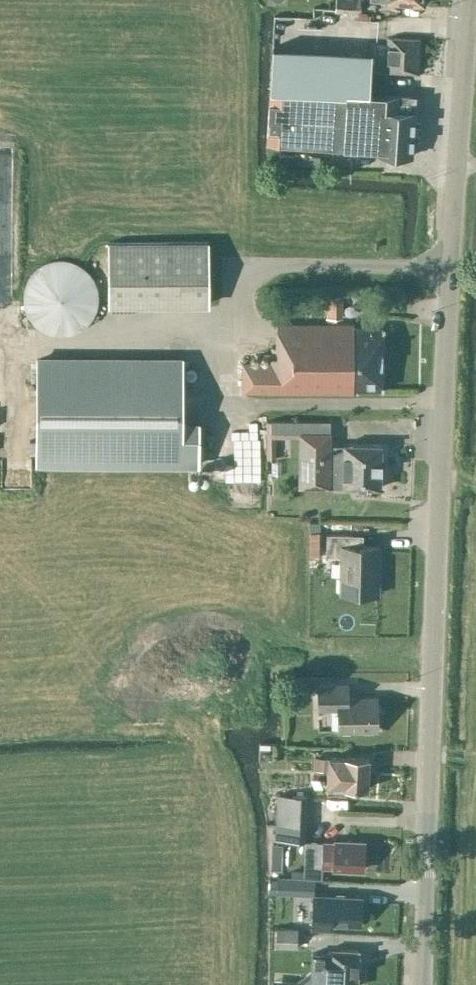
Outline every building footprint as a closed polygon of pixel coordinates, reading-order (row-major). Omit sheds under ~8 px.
[(335,11),(358,12),(359,0),(335,0),(335,11)] [(418,71),(420,38),(386,37),(385,45),(375,45),(374,68),(388,69),(388,70),(418,71)] [(272,45),(269,87),(369,93),(372,51),(272,45)] [(369,93),(269,90),(266,141),(289,143),(366,147),(366,144),(377,144),(377,152),(412,155),(415,111),(401,110),(402,95),(369,93)] [(209,306),(209,241),(108,241),(108,306),(209,306)] [(84,268),(72,262),(63,260),(51,261),(44,264),(37,268),(30,275),(27,281),(25,290),(24,297),(24,304),(26,311),(28,316),(33,322),(42,329),(51,333),(61,334),(71,332),(81,328),(89,320),(95,311),(97,303),(97,293),(95,284),(92,278),(88,273),(84,268)] [(343,294),(327,294),(327,317),(343,317),(343,294)] [(382,389),(383,327),(354,326),(354,323),(276,323),(276,341),(271,341),(271,362),(242,362),(242,391),(357,392),(357,388),(382,389)] [(200,420),(182,420),(182,362),(37,361),(36,460),(200,461),(200,420)] [(300,431),(300,420),(280,420),(280,431),(300,431)] [(234,457),(254,454),(250,425),(229,428),(234,457)] [(331,450),(331,432),(299,432),(298,485),(325,486),(325,485),(335,486),(380,487),(381,444),(343,443),(343,450),(331,450)] [(364,534),(352,534),(326,533),(326,555),(341,555),(340,593),(378,594),(379,546),(364,545),(364,534)] [(338,708),(338,730),(377,729),(376,697),(348,698),(348,684),(317,684),(318,709),(338,708)] [(344,757),(329,756),(315,755),(314,770),(328,770),(327,790),(345,791),(345,786),(367,788),(369,758),(345,756),(344,757)] [(277,794),(276,815),(276,839),(306,840),(307,796),(277,794)] [(363,868),(364,842),(334,840),(334,841),(323,840),(322,865),(333,866),(333,867),(363,868)] [(315,879),(302,878),(278,877),(277,893),(314,895),(315,879)] [(360,924),(361,897),(331,895),(331,896),(313,895),(312,926),(331,927),(331,922),(360,924)] [(298,928),(277,927),(276,947),(297,948),(298,928)] [(328,953),(311,952),(310,984),(357,984),(359,950),(328,948),(328,953)]
